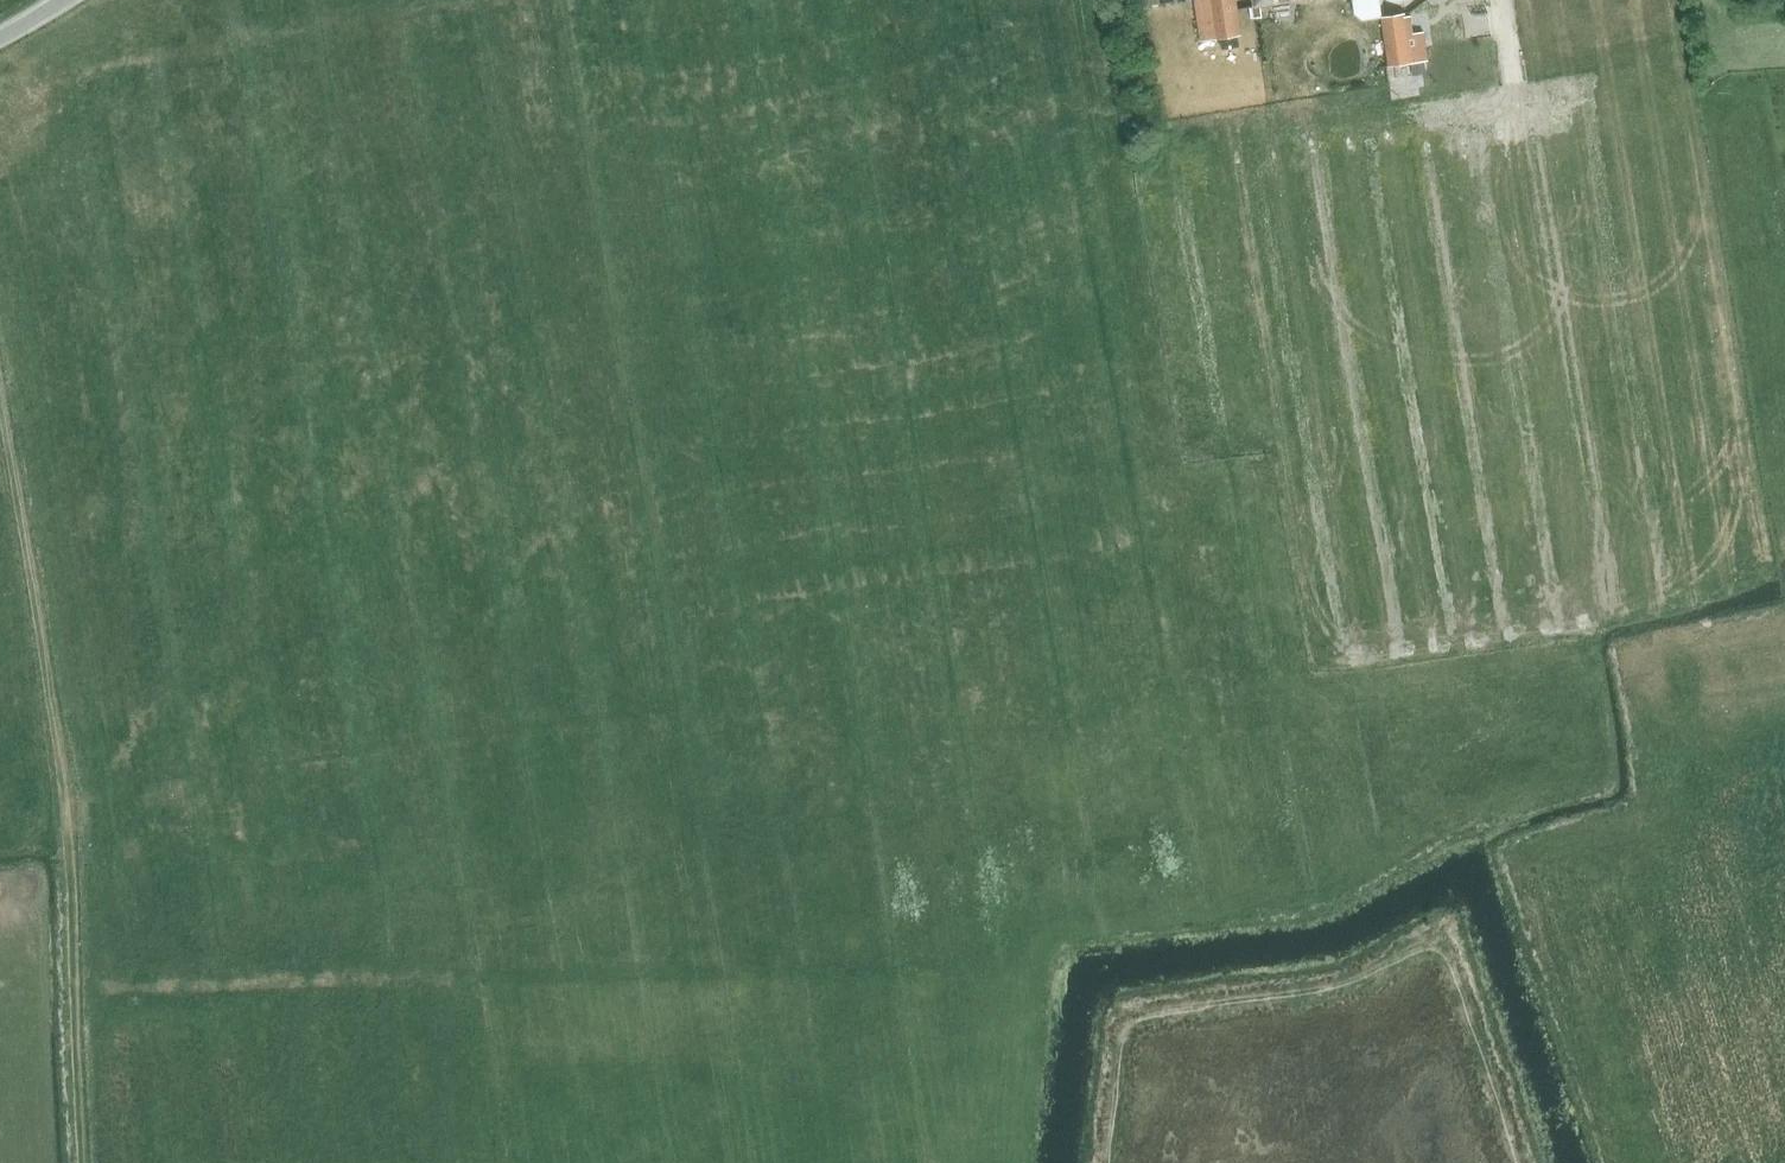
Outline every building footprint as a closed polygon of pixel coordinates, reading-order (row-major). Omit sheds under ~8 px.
[(1140,8),(1175,2),(1174,0),(1139,0),(1140,8)] [(1221,40),(1222,49),(1239,46),(1238,37),(1242,36),(1237,0),(1196,0),(1203,42),(1221,40)] [(1381,17),(1380,16),(1382,16),(1380,0),(1352,0),(1354,14),(1362,20),(1381,17)] [(1406,13),(1382,16),(1380,16),(1381,17),(1388,67),(1411,63),(1412,75),(1427,72),(1425,60),(1428,60),(1423,30),(1413,32),(1411,14),(1406,15),(1406,13)] [(1143,27),(1128,29),(1130,42),(1145,40),(1143,27)]
